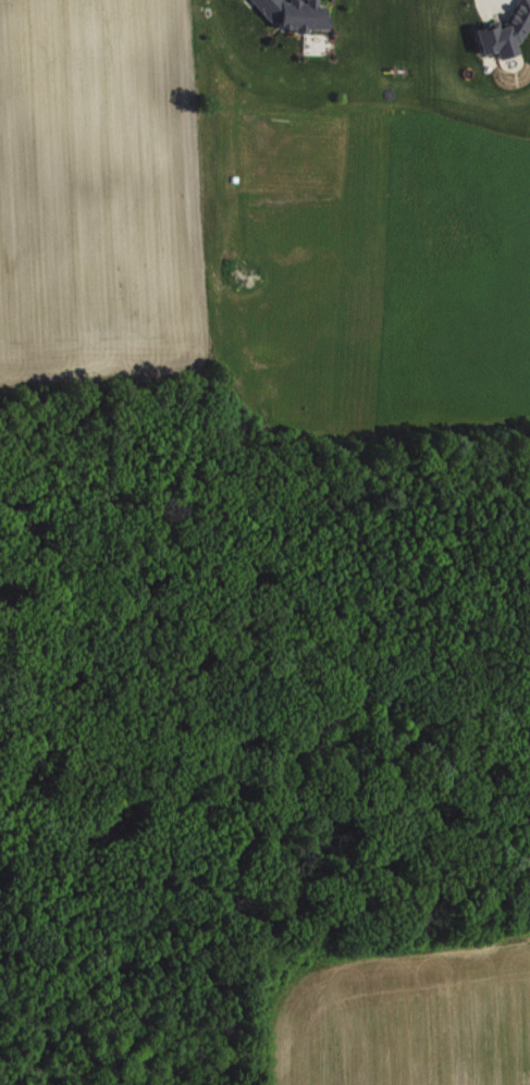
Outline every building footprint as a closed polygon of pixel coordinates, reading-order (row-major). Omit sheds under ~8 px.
[(282,22),(282,29),(297,29),(297,33),(309,33),(309,29),(333,29),(333,14),(328,14),(328,6),(320,6),(320,0),(308,0),(285,0),(262,0),(261,22),(282,22)] [(498,51),(501,60),(521,54),(520,51),(529,30),(529,0),(520,0),(505,29),(496,24),(477,30),(485,55),(498,51)]
